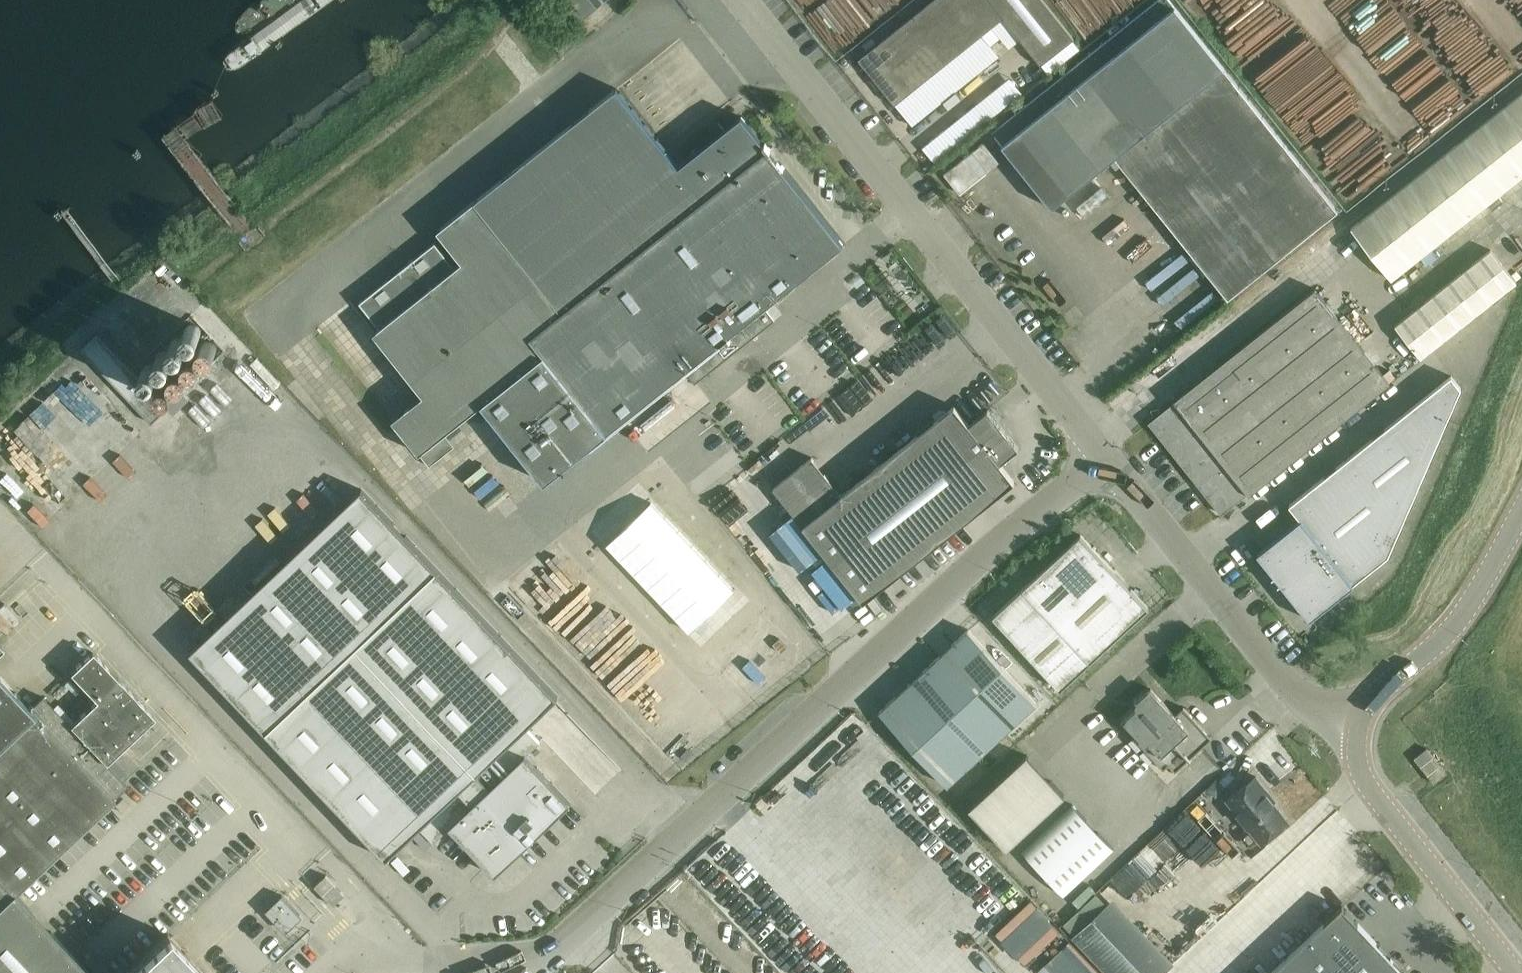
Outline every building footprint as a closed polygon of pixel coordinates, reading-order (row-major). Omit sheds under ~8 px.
[(585,16),(604,0),(572,0),(585,16)] [(1043,0),(932,0),(859,58),(895,104),(1003,17),(1041,64),(1074,38),(1043,0)] [(913,0),(861,0),(884,26),(913,0)] [(1171,0),(1157,0),(992,132),(1052,207),(1115,156),(1228,298),(1259,273),(1338,209),(1171,0)] [(827,10),(818,18),(846,49),(855,40),(827,10)] [(572,33),(556,46),(562,54),(579,41),(572,33)] [(544,480),(607,432),(685,370),(695,382),(775,319),(765,306),(843,244),(792,180),(769,151),(771,149),(765,142),(763,144),(742,116),(679,166),(617,88),(474,201),(437,230),(462,261),(455,267),(379,326),(372,332),(423,394),(392,419),(420,452),(443,433),(482,403),(494,417),(544,480)] [(1467,219),(1521,176),(1521,93),(1351,228),(1392,279),(1467,219)] [(960,193),(999,161),(984,142),(944,174),(960,193)] [(379,326),(455,267),(435,242),(361,304),(379,326)] [(1516,282),(1491,250),(1395,326),(1421,358),(1516,282)] [(1149,422),(1221,513),(1247,492),(1249,494),(1388,383),(1313,289),(1174,400),(1175,402),(1149,422)] [(152,422),(168,407),(98,333),(82,349),(152,422)] [(1300,519),(1257,554),(1310,620),(1354,584),(1353,583),(1388,555),(1461,388),(1451,376),(1289,504),(1300,519)] [(52,393),(35,407),(69,449),(86,435),(52,393)] [(969,424),(954,405),(842,494),(812,457),(773,488),(863,601),(1014,481),(1000,463),(1018,448),(988,409),(969,424)] [(443,433),(420,452),(430,464),(453,445),(443,433)] [(330,480),(324,487),(338,500),(344,493),(330,480)] [(511,859),(571,802),(526,754),(540,741),(525,726),(557,696),(361,490),(191,651),(386,857),(419,826),(434,842),(450,826),(485,863),(486,862),(495,871),(510,858),(511,859)] [(651,501),(607,543),(690,631),(734,589),(651,501)] [(1060,689),(1148,608),(1081,534),(993,616),(1060,689)] [(194,558),(211,545),(206,538),(189,552),(194,558)] [(909,683),(879,711),(947,785),(977,758),(1006,731),(1036,703),(968,629),(938,657),(909,683)] [(35,914),(13,891),(126,784),(122,780),(106,763),(154,717),(140,702),(118,679),(93,652),(70,673),(77,680),(88,691),(96,700),(70,725),(43,696),(30,708),(0,676),(0,972),(91,972),(35,914)] [(1175,714),(1151,688),(1137,700),(1136,699),(1135,699),(1140,705),(1121,722),(1163,768),(1168,764),(1175,771),(1212,737),(1183,706),(1175,714)] [(1434,783),(1438,779),(1446,773),(1427,748),(1414,758),(1434,783)] [(1007,849),(1063,796),(1026,755),(969,808),(1007,849)] [(1232,765),(1196,797),(1203,805),(1239,772),(1232,765)] [(1261,842),(1272,833),(1288,820),(1265,792),(1267,790),(1256,775),(1226,799),(1249,827),(1242,833),(1242,838),(1247,845),(1252,845),(1259,840),(1261,842)] [(1069,803),(1023,847),(1020,848),(1064,894),(1112,848),(1069,803)] [(326,875),(315,886),(333,905),(344,894),(326,875)] [(282,895),(266,911),(284,929),(300,914),(282,895)] [(1074,936),(1109,972),(1164,972),(1167,970),(1106,906),(1074,936)] [(1359,923),(1345,908),(1342,906),(1340,907),(1325,921),(1325,922),(1270,972),(1405,972),(1359,923)] [(169,930),(124,972),(209,972),(169,930)]
